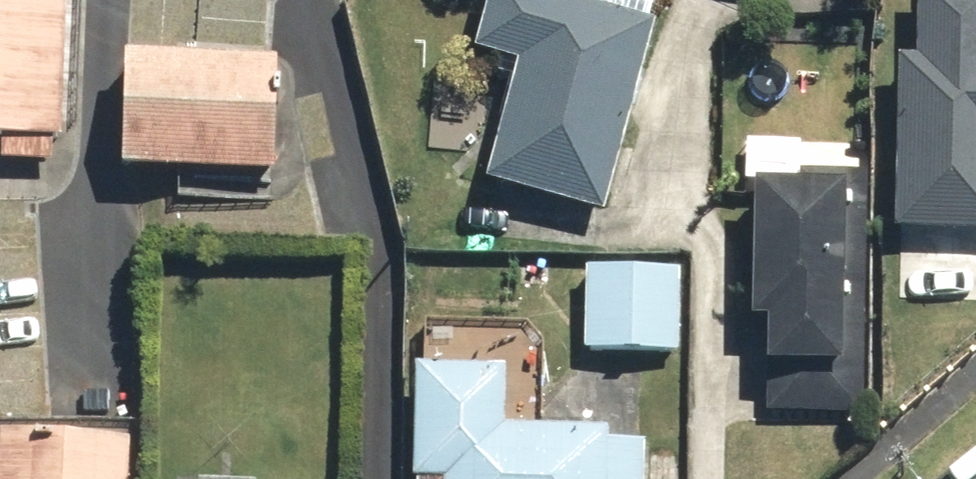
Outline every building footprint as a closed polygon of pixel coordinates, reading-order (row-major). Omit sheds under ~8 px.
[(92,0),(0,0),(0,158),(83,162),(92,0)] [(539,0),(482,0),(467,59),(509,70),(478,191),(599,222),(648,28),(539,0)] [(891,66),(886,234),(975,236),(975,0),(914,0),(912,66),(891,66)] [(275,183),(278,71),(112,66),(109,179),(275,183)] [(866,147),(749,143),(743,331),(761,332),(759,371),(790,372),(789,416),(856,418),(866,147)] [(677,271),(581,269),(579,355),(675,357),(677,271)] [(642,451),(597,449),(597,432),(496,428),(498,377),(408,374),(404,478),(641,478),(642,451)] [(0,441),(0,478),(106,478),(108,446),(0,441)]
